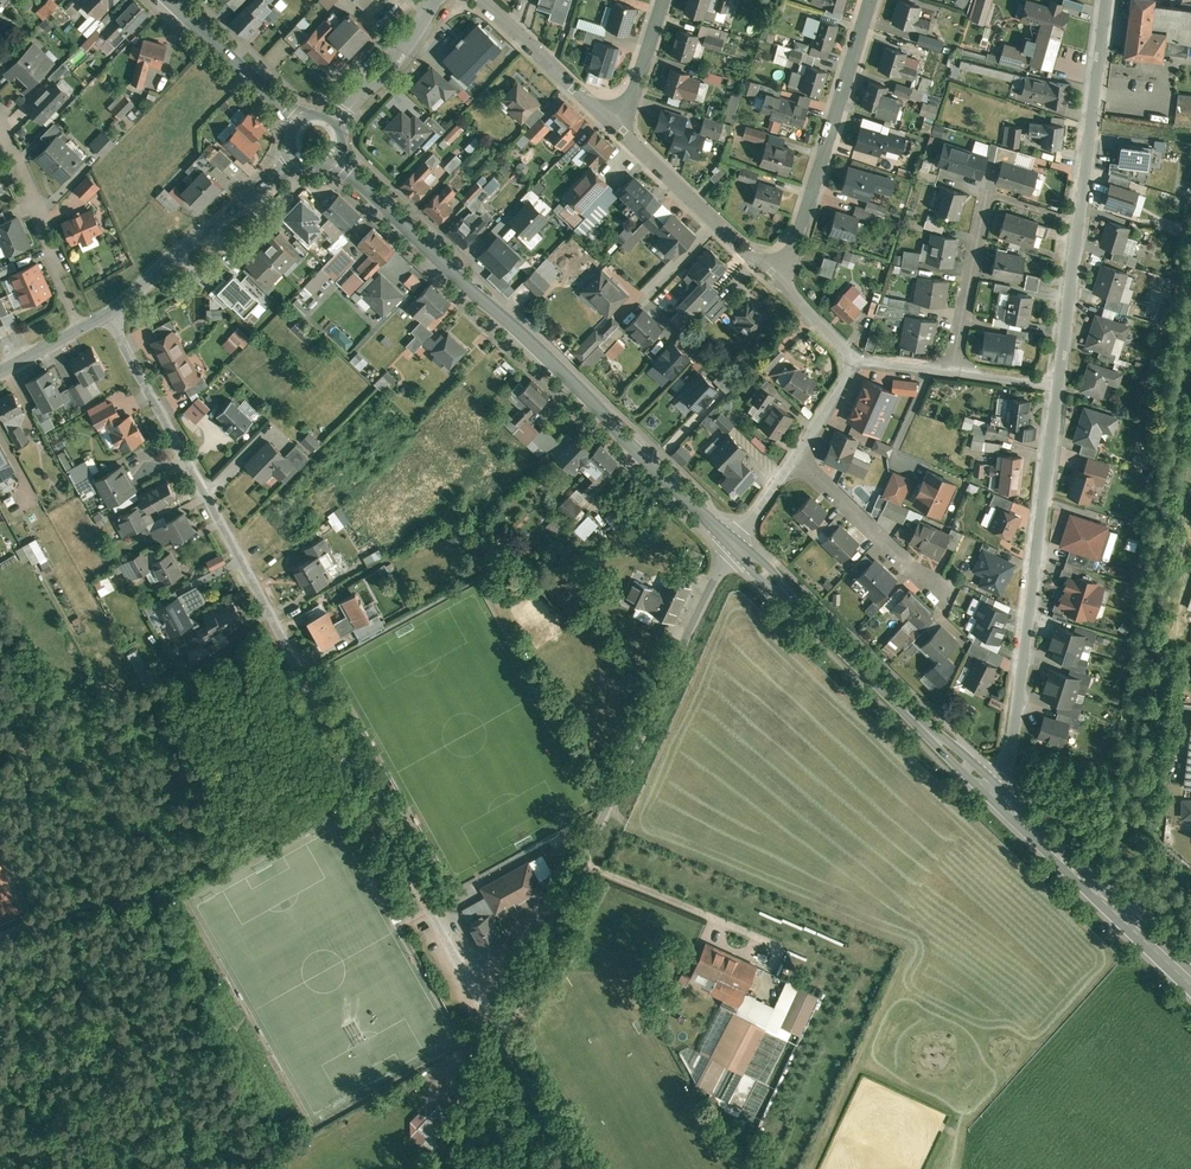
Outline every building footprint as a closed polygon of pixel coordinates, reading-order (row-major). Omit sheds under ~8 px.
[(39,10),(46,18),(51,12),(58,5),(53,0),(48,0),(39,10)] [(93,12),(98,18),(99,17),(116,0),(80,0),(93,12)] [(116,17),(117,17),(108,26),(102,32),(108,38),(112,42),(125,28),(128,31),(130,30),(131,31),(149,12),(136,0),(133,0),(116,17)] [(232,21),(246,36),(263,19),(257,13),(269,1),(268,0),(252,0),(232,21)] [(329,9),(337,0),(320,0),(329,9)] [(537,6),(551,10),(552,10),(555,0),(539,0),(537,6)] [(552,10),(551,10),(549,17),(564,22),(571,0),(555,0),(552,10)] [(685,11),(703,17),(709,0),(688,0),(685,11)] [(716,9),(725,12),(729,0),(719,0),(716,9)] [(811,1),(827,6),(842,11),(842,10),(845,0),(812,0),(811,1)] [(901,0),(894,22),(914,28),(914,27),(928,31),(931,21),(917,17),(921,6),(901,0)] [(973,19),(985,22),(991,0),(979,0),(973,19)] [(1073,0),(1063,0),(1062,4),(1081,10),(1083,3),(1073,0)] [(1153,4),(1154,0),(1133,0),(1126,54),(1162,59),(1163,51),(1187,54),(1189,44),(1190,44),(1190,9),(1153,4)] [(1029,51),(1005,45),(1002,56),(988,52),(987,59),(1050,75),(1068,13),(1060,11),(1062,4),(1053,1),(1051,8),(1028,1),(1023,19),(1033,22),(1032,25),(1034,34),(1029,51)] [(617,2),(616,2),(614,8),(608,28),(628,34),(637,8),(617,2)] [(70,16),(58,5),(51,12),(63,23),(70,16)] [(274,6),(264,16),(271,22),(281,12),(274,6)] [(842,11),(827,6),(825,13),(841,18),(843,11),(842,10),(842,11)] [(371,32),(351,13),(343,20),(334,11),(328,18),(337,27),(330,35),(350,54),(371,32)] [(98,18),(93,12),(78,27),(82,31),(89,37),(97,28),(103,21),(99,17),(98,18)] [(310,35),(302,44),(323,64),(338,47),(331,41),(331,42),(327,38),(330,35),(337,27),(328,18),(318,29),(316,28),(310,35)] [(839,25),(820,19),(812,43),(830,49),(834,34),(836,34),(839,25)] [(97,28),(83,44),(93,53),(108,38),(102,32),(108,26),(103,22),(103,21),(97,28)] [(297,23),(285,36),(298,48),(302,44),(310,35),(297,23)] [(759,39),(772,41),(775,26),(761,24),(759,39)] [(722,29),(709,25),(706,34),(719,38),(722,29)] [(606,35),(588,29),(584,41),(597,45),(598,41),(603,43),(606,35)] [(699,35),(679,29),(672,53),(692,59),(698,39),(699,35)] [(82,31),(75,39),(81,45),(82,43),(83,44),(89,37),(82,31)] [(471,31),(449,54),(465,69),(475,59),(479,63),(491,50),(471,31)] [(914,43),(938,50),(941,40),(917,32),(914,43)] [(706,34),(704,41),(703,44),(704,45),(721,50),(724,40),(719,38),(706,34)] [(168,45),(143,38),(131,81),(142,84),(148,62),(162,66),(168,45)] [(698,39),(692,59),(699,62),(704,45),(703,44),(704,41),(698,39)] [(120,41),(109,51),(114,56),(125,46),(120,41)] [(603,43),(598,41),(597,45),(589,69),(610,76),(619,48),(603,43)] [(8,69),(7,71),(12,76),(19,70),(32,83),(26,89),(26,90),(54,62),(34,43),(22,55),(8,69)] [(906,52),(886,46),(880,68),(900,74),(903,63),(906,52)] [(16,49),(2,63),(8,69),(22,55),(16,49)] [(803,52),(792,49),(789,57),(800,61),(803,52)] [(475,59),(465,69),(469,73),(479,63),(475,59)] [(1026,76),(962,59),(960,66),(1014,81),(1013,86),(1023,88),(1026,76)] [(69,67),(64,62),(59,67),(64,72),(69,67)] [(918,68),(903,63),(900,74),(915,78),(918,68)] [(827,71),(809,65),(802,88),(820,94),(827,71)] [(59,67),(49,77),(54,82),(55,81),(64,72),(59,67)] [(432,68),(413,88),(427,102),(438,91),(446,98),(454,90),(454,89),(447,82),(432,68)] [(689,73),(672,68),(666,89),(683,95),(683,93),(695,96),(700,79),(688,76),(689,73)] [(471,80),(460,69),(453,77),(464,88),(471,80)] [(723,75),(708,70),(706,78),(720,83),(723,75)] [(1050,82),(1026,76),(1023,88),(1022,94),(1047,100),(1047,105),(1067,107),(1067,105),(1068,105),(1069,92),(1070,83),(1050,81),(1050,82)] [(464,88),(453,77),(447,82),(454,89),(454,90),(458,94),(464,88)] [(888,86),(870,80),(866,93),(865,92),(862,103),(881,109),(886,94),(888,86)] [(54,82),(42,95),(55,108),(69,94),(55,81),(54,82)] [(782,89),(760,82),(756,94),(765,97),(767,91),(780,96),(782,89)] [(519,83),(504,98),(512,106),(510,109),(522,120),(523,119),(537,105),(539,102),(531,94),(530,95),(524,89),(519,83)] [(913,88),(898,83),(895,91),(911,96),(913,88)] [(780,96),(767,91),(765,97),(761,109),(777,113),(778,111),(784,113),(783,118),(803,124),(808,106),(789,100),(790,99),(780,96)] [(722,120),(732,122),(738,96),(728,94),(722,120)] [(890,95),(886,94),(881,109),(879,113),(886,116),(893,118),(893,117),(899,97),(890,94),(890,95)] [(1179,94),(1175,124),(1190,126),(1190,125),(1190,95),(1179,94)] [(42,95),(29,108),(42,121),(55,108),(42,95)] [(134,103),(127,95),(118,104),(126,111),(134,103)] [(565,101),(552,115),(562,124),(550,136),(562,146),(573,134),(571,132),(583,119),(565,101)] [(126,111),(118,104),(112,110),(120,117),(126,111)] [(537,105),(523,119),(531,127),(540,117),(545,113),(537,105)] [(687,116),(663,109),(657,128),(676,134),(680,136),(683,129),(687,116)] [(256,116),(251,111),(237,125),(239,128),(240,128),(253,141),(253,140),(267,126),(262,121),(257,116),(256,116)] [(430,130),(415,116),(411,121),(402,112),(386,128),(410,151),(430,130)] [(446,130),(430,115),(425,121),(440,136),(446,130)] [(903,120),(893,117),(893,118),(886,116),(884,123),(900,128),(903,120)] [(1065,117),(1052,116),(1052,122),(1064,124),(1065,117)] [(531,127),(525,133),(536,143),(551,128),(540,117),(531,127)] [(724,123),(705,117),(702,127),(713,131),(712,135),(720,137),(724,123)] [(1044,123),(1030,121),(1028,133),(1042,135),(1044,123)] [(55,122),(41,135),(50,144),(58,135),(59,136),(64,131),(55,122)] [(455,122),(442,139),(449,144),(462,128),(455,122)] [(922,122),(920,130),(928,132),(930,124),(922,122)] [(1052,122),(1044,122),(1044,123),(1042,135),(1041,144),(1061,147),(1064,124),(1052,122)] [(732,125),(724,123),(720,137),(728,140),(732,125)] [(930,133),(939,136),(942,127),(934,124),(930,133)] [(883,132),(863,126),(862,125),(862,126),(856,146),(856,147),(857,146),(879,153),(880,153),(882,145),(900,150),(900,151),(901,151),(906,137),(886,131),(886,130),(885,130),(884,132),(883,132)] [(766,132),(746,126),(744,135),(764,141),(766,132)] [(1020,127),(1010,126),(1010,133),(1008,145),(1018,146),(1020,127)] [(253,141),(240,128),(239,128),(235,133),(231,133),(227,137),(227,140),(226,142),(244,160),(259,145),(253,140),(253,141)] [(705,136),(683,129),(680,136),(676,134),(671,148),(680,151),(679,153),(688,156),(689,154),(698,157),(705,136)] [(113,143),(99,130),(86,145),(100,157),(113,143)] [(59,136),(58,135),(50,144),(37,156),(62,181),(63,180),(62,180),(82,160),(82,161),(83,160),(82,159),(79,161),(64,147),(67,144),(59,136)] [(463,147),(468,152),(478,142),(473,137),(463,147)] [(913,139),(906,137),(901,151),(908,153),(909,153),(910,153),(909,153),(913,140),(914,139),(913,139)] [(576,142),(566,152),(573,158),(579,151),(579,152),(581,150),(580,150),(582,147),(576,142)] [(795,150),(767,142),(761,161),(779,167),(778,170),(788,173),(795,150)] [(998,144),(991,142),(987,156),(987,157),(995,160),(998,144)] [(972,151),(946,143),(939,162),(942,163),(942,164),(980,176),(987,157),(987,156),(986,156),(986,157),(972,152),(972,151)] [(1117,162),(1117,165),(1131,167),(1150,169),(1153,147),(1119,143),(1117,162)] [(1019,150),(998,144),(995,160),(1003,162),(1003,160),(1014,164),(1019,150)] [(221,148),(210,158),(216,164),(223,170),(233,160),(221,148)] [(210,158),(203,152),(192,163),(202,173),(205,169),(208,172),(216,164),(210,158)] [(573,158),(566,152),(562,156),(569,162),(573,158)] [(454,154),(442,166),(449,173),(461,160),(454,154)] [(939,162),(924,157),(921,167),(939,173),(942,164),(942,163),(939,162)] [(434,168),(426,160),(416,171),(424,178),(434,168)] [(1014,164),(1003,160),(1003,162),(996,181),(1032,193),(1038,172),(1014,164)] [(1110,161),(1109,172),(1110,173),(1129,179),(1131,167),(1117,165),(1117,162),(1110,161)] [(590,167),(565,194),(582,210),(607,184),(590,167)] [(720,167),(710,177),(716,182),(725,172),(720,167)] [(876,175),(850,167),(843,190),(870,197),(873,186),(876,175)] [(939,173),(921,167),(918,176),(936,182),(939,173)] [(759,173),(741,168),(738,177),(756,182),(759,173)] [(202,173),(184,192),(200,208),(222,186),(208,172),(205,169),(202,173)] [(416,171),(415,170),(401,185),(407,190),(406,191),(410,195),(411,194),(417,200),(431,185),(424,178),(416,171)] [(1107,183),(1110,184),(1111,183),(1127,188),(1130,179),(1129,179),(1110,173),(1107,183)] [(895,180),(876,174),(876,175),(873,186),(891,192),(895,180)] [(89,176),(76,188),(87,199),(100,186),(89,176)] [(634,177),(620,191),(638,208),(645,202),(652,194),(634,177)] [(783,190),(759,182),(753,202),(764,206),(764,204),(776,208),(775,209),(777,210),(783,190)] [(449,183),(439,193),(447,202),(458,191),(449,183)] [(1109,192),(1105,204),(1130,212),(1137,192),(1127,188),(1111,183),(1110,184),(1108,191),(1109,192)] [(966,193),(943,185),(940,194),(943,195),(938,211),(946,213),(958,217),(962,204),(961,203),(965,193),(966,193)] [(483,187),(467,204),(474,211),(482,203),(491,194),(483,187)] [(438,193),(424,207),(440,222),(454,208),(447,202),(439,193),(438,193)] [(181,204),(171,194),(163,202),(173,212),(181,204)] [(338,194),(323,210),(344,231),(360,214),(338,194)] [(530,202),(526,206),(526,205),(522,210),(512,220),(529,237),(547,218),(530,202)] [(655,211),(645,202),(638,208),(636,210),(646,220),(655,211)] [(474,211),(472,213),(471,212),(464,219),(478,233),(488,222),(481,215),(487,208),(482,203),(474,211)] [(878,212),(857,205),(855,213),(875,220),(878,212)] [(92,210),(82,215),(81,213),(74,216),(75,217),(64,222),(73,242),(83,238),(83,240),(93,235),(92,234),(101,230),(92,210)] [(665,221),(655,211),(646,220),(644,222),(655,232),(658,229),(665,221)] [(860,217),(837,211),(831,232),(840,235),(841,232),(854,236),(860,217)] [(1038,222),(1007,212),(1000,234),(1022,241),(1031,244),(1032,243),(1035,234),(1038,222)] [(688,228),(673,213),(665,221),(658,229),(664,235),(673,244),(688,228)] [(0,224),(0,235),(5,246),(7,245),(10,252),(8,253),(8,254),(30,245),(17,217),(7,221),(0,224)] [(462,217),(448,231),(465,247),(478,233),(464,219),(462,217)] [(944,224),(926,219),(923,226),(942,231),(944,224)] [(1129,226),(1109,220),(1101,245),(1113,249),(1121,252),(1121,251),(1129,226)] [(1050,226),(1038,222),(1035,234),(1043,236),(1047,238),(1050,226)] [(396,249),(373,228),(359,243),(371,255),(381,265),(396,249)] [(688,228),(673,244),(664,235),(658,241),(674,256),(695,235),(688,228)] [(292,243),(280,231),(275,237),(287,248),(292,243)] [(341,233),(318,257),(325,264),(342,247),(348,240),(341,233)] [(957,237),(933,233),(928,260),(952,265),(957,237)] [(1043,236),(1035,234),(1032,243),(1040,246),(1043,236)] [(275,237),(275,236),(268,243),(269,244),(264,250),(262,249),(262,250),(282,268),(294,255),(287,248),(275,237)] [(497,237),(480,255),(500,275),(518,256),(497,237)] [(1031,244),(1022,241),(1020,247),(1037,253),(1040,246),(1032,243),(1031,244)] [(325,264),(322,267),(331,276),(336,280),(356,259),(342,247),(325,264)] [(726,265),(710,249),(691,270),(704,283),(707,285),(710,282),(726,265)] [(845,249),(840,264),(853,268),(858,254),(845,249)] [(1121,252),(1113,249),(1111,258),(1126,263),(1129,254),(1121,251),(1121,252)] [(282,268),(262,250),(261,250),(262,251),(256,257),(255,257),(249,263),(261,275),(269,282),(282,268)] [(1025,256),(997,251),(993,274),(1021,279),(1025,256)] [(371,255),(358,268),(368,278),(371,275),(381,265),(371,255)] [(837,259),(825,256),(820,272),(832,276),(837,259)] [(920,260),(903,258),(902,265),(919,268),(920,260)] [(0,267),(0,274),(0,275),(16,268),(13,261),(0,267)] [(38,263),(11,275),(18,289),(44,278),(38,263)] [(261,275),(249,264),(245,269),(256,280),(261,275)] [(1126,272),(1103,264),(1094,291),(1107,296),(1117,299),(1117,298),(1126,272)] [(919,268),(902,265),(901,272),(918,275),(919,268)] [(331,276),(322,267),(301,288),(309,296),(312,293),(313,295),(331,276)] [(550,285),(535,270),(525,280),(540,295),(550,285)] [(602,270),(583,290),(608,314),(627,294),(602,270)] [(341,285),(351,295),(365,281),(354,271),(341,285)] [(410,291),(420,282),(411,272),(401,281),(410,291)] [(1040,276),(1028,273),(1025,287),(1038,290),(1040,276)] [(251,290),(235,274),(219,290),(220,291),(232,302),(235,306),(236,305),(234,303),(249,289),(251,291),(251,290)] [(365,281),(351,295),(357,301),(363,294),(363,293),(376,280),(371,275),(368,278),(365,281)] [(376,280),(363,293),(363,294),(357,301),(364,308),(371,301),(384,313),(401,295),(381,275),(376,280)] [(948,280),(921,275),(918,288),(921,289),(919,301),(943,306),(945,296),(944,296),(946,281),(948,281),(948,280)] [(44,278),(18,289),(24,305),(51,293),(44,278)] [(1011,284),(996,281),(994,289),(1009,292),(1009,291),(1010,291),(1011,284)] [(693,295),(703,305),(717,289),(710,282),(707,285),(704,283),(693,295)] [(452,302),(432,283),(418,297),(428,307),(438,316),(452,302)] [(854,284),(846,292),(853,299),(861,290),(854,284)] [(232,302),(220,291),(215,296),(226,308),(232,302)] [(845,291),(832,305),(849,321),(862,307),(853,299),(846,292),(845,291)] [(1010,291),(1009,291),(1009,292),(1004,318),(1011,319),(1028,323),(1033,296),(1010,291)] [(691,292),(679,305),(691,317),(703,305),(693,295),(691,292)] [(717,295),(716,294),(702,309),(713,320),(727,306),(726,305),(716,296),(717,295)] [(1,296),(0,297),(0,314),(1,316),(8,313),(1,296)] [(1117,299),(1107,296),(1104,306),(1120,311),(1123,300),(1117,298),(1117,299)] [(418,297),(408,307),(419,318),(426,311),(425,310),(428,307),(418,297)] [(753,303),(749,299),(749,298),(748,297),(740,306),(742,309),(737,315),(734,312),(733,313),(735,315),(734,316),(736,318),(737,317),(745,324),(741,328),(751,336),(769,317),(760,309),(759,310),(753,304),(754,303),(753,302),(753,303)] [(907,300),(890,297),(889,304),(905,307),(907,300)] [(1130,302),(1123,300),(1120,311),(1126,313),(1130,302)] [(889,304),(880,302),(876,312),(888,315),(888,312),(904,315),(905,307),(889,304)] [(221,318),(220,308),(204,309),(204,319),(221,318)] [(643,309),(627,326),(646,345),(663,328),(643,309)] [(936,320),(909,315),(903,344),(906,345),(905,346),(916,348),(930,351),(932,340),(931,340),(935,321),(936,321),(936,320)] [(1128,325),(1097,315),(1093,326),(1094,327),(1092,332),(1091,332),(1087,344),(1100,348),(1109,351),(1115,333),(1124,336),(1128,325)] [(1004,318),(995,316),(994,323),(1009,326),(1010,326),(1011,319),(1004,318)] [(613,317),(598,332),(605,338),(604,337),(618,323),(619,324),(619,323),(613,317)] [(172,319),(153,329),(159,339),(173,331),(174,333),(179,331),(172,319)] [(421,321),(412,331),(418,337),(428,327),(421,321)] [(605,338),(599,344),(607,351),(626,330),(619,323),(619,324),(605,338)] [(1010,326),(1009,326),(1007,333),(1015,335),(1015,336),(1025,337),(1027,330),(1010,326)] [(248,340),(234,327),(220,344),(229,352),(236,344),(241,348),(248,340)] [(434,333),(428,327),(418,337),(424,342),(434,333)] [(596,330),(576,351),(584,359),(604,338),(596,330)] [(1007,333),(987,330),(983,349),(993,351),(992,358),(1011,361),(1015,336),(1015,335),(1007,333)] [(159,339),(153,342),(166,365),(186,354),(174,333),(173,331),(159,339)] [(334,336),(339,346),(348,342),(343,331),(334,336)] [(700,345),(685,331),(677,340),(677,341),(675,343),(688,356),(691,353),(692,354),(700,345)] [(449,332),(445,337),(443,335),(436,341),(439,344),(433,350),(437,354),(435,356),(443,363),(445,361),(450,366),(467,349),(449,332)] [(674,342),(668,349),(666,348),(661,354),(663,355),(656,361),(671,376),(689,357),(688,356),(675,343),(674,342)] [(916,348),(905,346),(906,345),(903,344),(901,344),(899,353),(914,356),(916,348)] [(777,345),(760,362),(769,370),(785,353),(777,345)] [(93,347),(72,359),(83,380),(84,379),(86,383),(106,371),(93,347)] [(1109,351),(1100,348),(1098,356),(1113,361),(1116,353),(1109,351)] [(357,370),(366,362),(356,352),(347,360),(357,370)] [(186,354),(166,365),(179,388),(185,385),(199,377),(198,375),(186,354)] [(1121,372),(1090,362),(1090,363),(1088,373),(1087,372),(1082,389),(1095,394),(1102,396),(1102,395),(1107,380),(1117,384),(1116,384),(1118,385),(1121,372)] [(816,381),(796,367),(784,385),(804,398),(816,381)] [(48,369),(29,381),(41,403),(44,409),(46,408),(48,411),(64,403),(62,399),(64,398),(61,392),(48,369)] [(385,369),(372,384),(381,392),(394,377),(385,369)] [(700,372),(682,392),(699,408),(717,389),(700,372)] [(199,377),(185,385),(190,395),(209,385),(202,373),(198,375),(199,377)] [(83,380),(69,387),(77,402),(79,405),(94,397),(86,383),(84,379),(83,380)] [(549,396),(532,379),(525,386),(520,381),(512,389),(527,403),(512,418),(520,426),(526,420),(549,396)] [(896,392),(867,379),(849,420),(878,433),(896,392)] [(77,402),(69,387),(61,392),(64,398),(62,399),(64,403),(67,407),(77,402)] [(773,394),(763,388),(759,394),(769,401),(773,394)] [(9,394),(10,396),(0,401),(0,409),(5,418),(24,408),(16,392),(15,393),(14,391),(9,394)] [(792,415),(775,404),(769,401),(759,394),(753,402),(764,409),(765,409),(770,412),(766,417),(764,415),(759,422),(762,424),(760,426),(778,437),(792,415)] [(1102,396),(1095,394),(1093,400),(1105,404),(1108,397),(1102,395),(1102,396)] [(210,408),(198,397),(184,412),(196,423),(210,408)] [(1030,400),(1009,398),(1006,424),(1017,425),(1016,434),(1034,436),(1035,426),(1027,425),(1030,400)] [(232,399),(217,414),(224,422),(222,424),(229,431),(231,428),(239,435),(254,420),(232,399)] [(120,415),(112,402),(91,413),(99,427),(107,422),(119,416),(120,415)] [(44,409),(41,403),(33,407),(41,422),(51,416),(48,411),(46,408),(44,409)] [(717,406),(702,421),(712,430),(718,423),(727,432),(734,425),(721,413),(723,411),(717,406)] [(1116,417),(1085,407),(1075,438),(1083,440),(1096,445),(1096,444),(1101,427),(1113,431),(1116,417)] [(119,416),(107,422),(113,433),(112,433),(118,443),(119,442),(123,449),(143,438),(139,430),(140,429),(136,422),(135,423),(130,415),(121,420),(119,416)] [(512,418),(506,424),(514,432),(520,426),(512,418)] [(539,432),(526,420),(520,426),(514,432),(527,444),(539,432)] [(1011,428),(989,421),(986,433),(1008,439),(1011,428)] [(29,438),(21,422),(10,428),(18,444),(29,438)] [(855,438),(837,430),(832,441),(833,442),(825,459),(826,459),(827,458),(845,467),(863,476),(870,461),(852,453),(854,450),(850,448),(855,438)] [(306,431),(298,441),(311,451),(319,442),(306,431)] [(568,433),(553,449),(560,455),(575,440),(568,433)] [(730,434),(717,447),(720,449),(712,456),(728,471),(736,463),(735,462),(739,458),(746,450),(747,451),(730,434)] [(755,436),(752,440),(765,453),(768,449),(755,436)] [(560,455),(559,456),(561,458),(559,460),(559,462),(561,464),(563,464),(565,462),(575,471),(581,465),(593,453),(592,452),(577,438),(575,440),(560,455)] [(893,447),(877,439),(873,448),(890,455),(893,447)] [(1001,443),(972,439),(971,447),(999,451),(1001,443)] [(1096,445),(1083,440),(1080,452),(1089,455),(1097,457),(1101,445),(1096,444),(1096,445)] [(270,441),(247,464),(263,480),(273,469),(281,477),(294,464),(285,456),(270,441)] [(310,457),(296,444),(285,456),(294,464),(299,469),(310,457)] [(13,469),(0,445),(0,477),(13,469)] [(600,445),(592,452),(593,453),(581,465),(591,474),(569,496),(577,503),(586,494),(587,495),(618,462),(600,445)] [(690,455),(681,446),(674,453),(683,463),(690,455)] [(63,469),(69,466),(62,451),(56,454),(63,469)] [(1023,457),(999,454),(998,464),(991,463),(990,473),(1002,475),(1000,489),(1019,491),(1023,457)] [(1097,457),(1089,455),(1084,471),(1097,475),(1096,480),(1103,482),(1110,462),(1097,457)] [(742,460),(739,458),(735,462),(736,463),(728,471),(730,473),(723,481),(733,490),(736,487),(741,491),(757,473),(742,460)] [(87,463),(73,470),(72,468),(68,470),(75,483),(93,473),(87,463)] [(123,464),(99,477),(112,502),(137,489),(123,464)] [(161,468),(149,474),(153,480),(165,474),(161,468)] [(1084,471),(1076,469),(1071,484),(1072,484),(1069,494),(1089,500),(1096,480),(1097,475),(1084,471)] [(955,483),(929,470),(924,482),(923,482),(919,489),(920,490),(915,502),(940,514),(955,483)] [(912,480),(895,472),(884,495),(901,503),(912,480)] [(93,473),(75,483),(80,492),(97,482),(93,473)] [(165,474),(153,480),(156,486),(168,480),(165,474)] [(156,486),(140,495),(143,501),(148,511),(156,506),(158,509),(170,502),(169,500),(176,496),(168,480),(156,486)] [(1014,501),(995,492),(990,504),(999,508),(1000,507),(1009,511),(1014,501)] [(812,495),(796,512),(805,520),(808,517),(815,524),(824,516),(828,511),(819,503),(812,497),(813,496),(812,495)] [(577,503),(569,496),(558,507),(571,519),(582,508),(577,503)] [(910,508),(889,498),(883,511),(904,521),(910,508)] [(137,507),(120,516),(128,534),(133,532),(147,524),(142,514),(148,511),(143,501),(136,505),(137,507)] [(338,506),(324,515),(333,529),(347,520),(338,506)] [(1009,511),(1000,507),(999,508),(991,527),(1011,536),(1020,516),(1009,511)] [(185,513),(153,530),(160,542),(174,535),(177,541),(194,532),(188,522),(189,521),(185,513)] [(583,540),(597,524),(585,514),(571,530),(583,540)] [(1107,526),(1071,514),(1061,544),(1070,547),(1097,556),(1098,554),(1107,528),(1107,526)] [(824,516),(815,524),(809,530),(815,537),(823,529),(830,522),(824,516)] [(830,522),(823,529),(830,535),(841,524),(834,518),(830,522)] [(950,534),(921,521),(912,540),(930,548),(929,551),(939,557),(945,545),(950,534)] [(147,524),(133,532),(137,539),(151,531),(147,524)] [(860,543),(841,524),(830,535),(832,537),(826,543),(843,560),(860,543)] [(963,533),(953,528),(950,534),(945,545),(955,549),(963,533)] [(1118,531),(1107,528),(1098,554),(1109,558),(1118,531)] [(21,562),(27,559),(29,564),(36,560),(43,572),(50,568),(34,537),(14,548),(21,562)] [(337,561),(324,538),(312,545),(314,550),(311,552),(314,557),(321,570),(337,561)] [(999,548),(984,542),(980,549),(984,551),(984,550),(996,555),(999,548)] [(1097,556),(1070,547),(1066,561),(1082,566),(1098,571),(1093,569),(1097,556)] [(378,549),(362,556),(365,564),(381,558),(378,549)] [(996,555),(984,550),(984,551),(975,570),(985,574),(981,584),(1001,593),(1014,564),(996,555)] [(207,569),(223,561),(218,552),(202,560),(207,569)] [(143,553),(128,560),(137,577),(146,572),(152,569),(143,553)] [(182,574),(170,553),(152,563),(161,578),(164,584),(182,574)] [(866,554),(852,568),(859,575),(873,561),(866,554)] [(314,557),(293,568),(299,578),(301,577),(309,591),(327,580),(321,570),(314,557)] [(859,575),(852,583),(865,595),(869,591),(876,598),(885,590),(896,578),(876,559),(873,561),(859,575)] [(1082,566),(1066,561),(1064,568),(1063,567),(1060,575),(1068,577),(1069,577),(1076,579),(1078,576),(1079,573),(1080,573),(1082,566)] [(152,569),(146,572),(152,583),(161,578),(155,568),(152,569)] [(1078,576),(1076,579),(1069,577),(1068,577),(1065,581),(1066,587),(1068,588),(1066,595),(1064,594),(1059,598),(1060,603),(1060,604),(1068,606),(1066,610),(1067,610),(1086,616),(1087,612),(1095,614),(1103,589),(1095,587),(1097,582),(1078,576)] [(690,586),(670,577),(662,592),(653,611),(653,612),(673,621),(690,586)] [(654,589),(635,580),(626,599),(645,608),(646,607),(654,589)] [(891,596),(890,596),(896,602),(906,592),(900,586),(891,596)] [(919,598),(910,590),(910,589),(910,588),(906,592),(896,602),(919,625),(930,614),(933,611),(919,598)] [(654,589),(646,607),(653,611),(662,592),(655,589),(654,589)] [(885,590),(876,598),(873,600),(880,607),(890,596),(891,596),(885,590)] [(176,591),(161,598),(165,605),(178,598),(179,599),(180,598),(176,591)] [(318,614),(308,620),(323,646),(354,628),(361,640),(386,627),(379,613),(370,618),(356,593),(340,602),(347,615),(334,622),(327,609),(318,614)] [(890,596),(880,607),(886,613),(896,602),(890,596)] [(996,599),(989,596),(986,602),(993,605),(996,599)] [(165,605),(158,609),(164,620),(162,621),(163,623),(165,622),(171,634),(192,623),(179,599),(178,598),(165,605)] [(986,602),(983,601),(976,615),(1005,628),(1006,628),(1001,626),(1008,612),(993,605),(986,602)] [(1060,603),(1055,602),(1053,609),(1055,610),(1053,617),(1067,621),(1069,614),(1066,613),(1067,610),(1066,610),(1068,606),(1060,604),(1060,603)] [(234,604),(216,614),(214,611),(204,616),(209,625),(218,620),(225,632),(244,622),(234,604)] [(314,606),(301,614),(306,622),(308,620),(318,614),(314,606)] [(930,614),(919,625),(916,627),(916,628),(921,632),(925,627),(926,628),(935,619),(930,614)] [(1005,628),(976,615),(980,617),(974,630),(977,632),(984,635),(999,642),(1005,628)] [(209,625),(198,631),(203,640),(212,636),(213,639),(225,632),(218,620),(209,625)] [(1097,631),(1077,624),(1075,631),(1085,635),(1095,638),(1097,631)] [(902,625),(886,643),(899,655),(913,640),(921,632),(916,628),(916,627),(914,626),(909,632),(902,625)] [(932,634),(924,642),(924,643),(940,658),(941,659),(944,655),(958,641),(941,625),(932,634)] [(1075,631),(1057,626),(1052,639),(1081,648),(1085,635),(1075,631)] [(921,632),(913,640),(920,647),(924,643),(924,642),(932,634),(926,628),(925,627),(921,632)] [(984,635),(977,632),(973,640),(979,643),(980,644),(981,643),(984,635)] [(999,642),(984,635),(981,643),(997,651),(1001,643),(999,642)] [(1081,648),(1052,639),(1048,653),(1066,658),(1077,662),(1077,661),(1081,648)] [(979,643),(973,640),(967,652),(973,655),(979,643)] [(980,644),(979,643),(973,655),(978,657),(978,656),(986,660),(991,649),(980,644)] [(204,644),(189,652),(194,662),(209,654),(204,644)] [(940,658),(927,671),(940,684),(948,675),(947,674),(952,669),(950,667),(954,664),(944,655),(941,659),(940,658)] [(986,660),(978,656),(978,657),(972,669),(973,669),(967,682),(966,682),(987,693),(992,683),(989,682),(997,666),(986,660)] [(1077,662),(1066,658),(1064,665),(1071,668),(1084,672),(1086,664),(1077,661),(1077,662)] [(1084,672),(1071,668),(1069,674),(1080,678),(1080,679),(1089,682),(1092,674),(1084,672)] [(1069,674),(1051,669),(1047,682),(1076,692),(1080,679),(1080,678),(1069,674)] [(1076,692),(1047,682),(1042,696),(1060,702),(1071,705),(1076,692)] [(1071,705),(1060,702),(1057,711),(1078,717),(1081,708),(1071,705)] [(1078,717),(1057,711),(1058,711),(1056,720),(1069,724),(1069,725),(1075,726),(1078,717)] [(1056,720),(1045,716),(1039,735),(1063,742),(1064,739),(1067,738),(1069,730),(1068,727),(1069,725),(1069,724),(1056,720)] [(528,861),(481,887),(486,896),(495,912),(500,921),(547,895),(528,861)] [(490,915),(495,912),(486,896),(462,909),(470,925),(490,915)] [(470,925),(469,926),(483,951),(504,939),(490,915),(470,925)] [(706,943),(691,975),(712,985),(709,991),(739,1005),(757,966),(706,943)] [(777,1033),(781,1025),(799,985),(785,979),(773,1005),(745,992),(736,1013),(777,1033)] [(818,993),(799,985),(781,1025),(800,1034),(818,993)] [(679,1051),(699,1086),(714,1056),(736,1013),(721,1006),(697,1050),(688,1045),(679,1051)] [(736,1013),(714,1056),(742,1070),(745,1071),(766,1029),(736,1013)] [(787,1039),(766,1029),(745,1071),(766,1082),(787,1039)] [(742,1070),(714,1056),(699,1086),(754,1115),(769,1087),(741,1073),(742,1070)] [(434,1111),(417,1129),(427,1139),(423,1144),(428,1148),(443,1133),(438,1128),(445,1121),(434,1111)]
